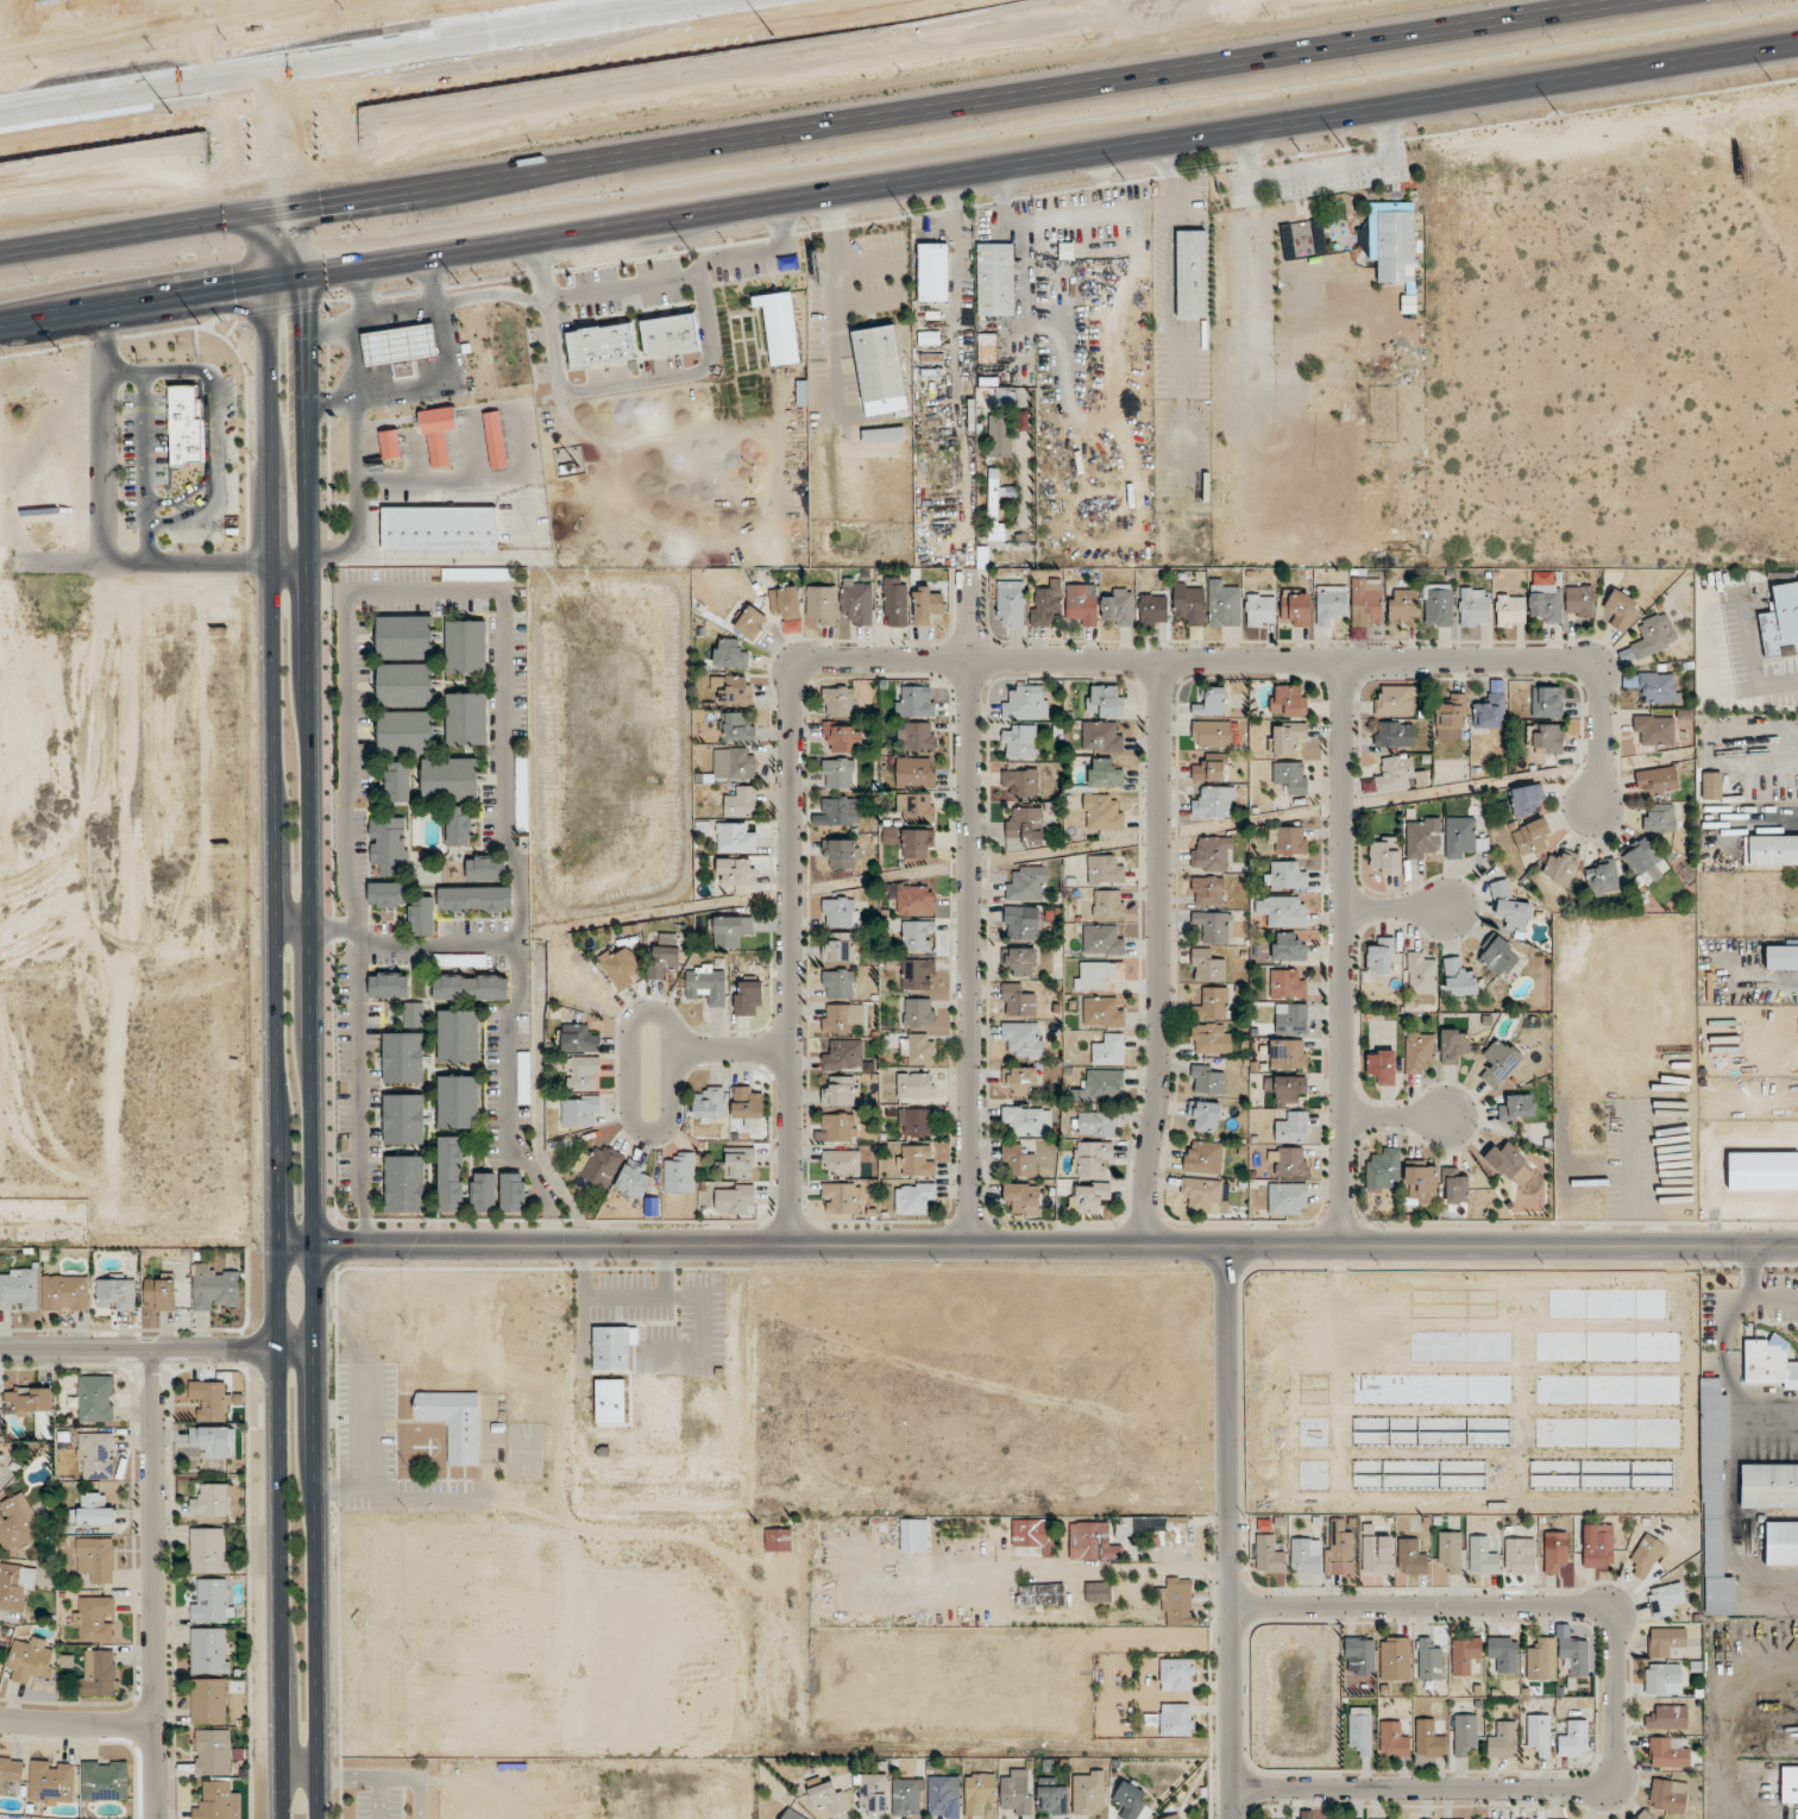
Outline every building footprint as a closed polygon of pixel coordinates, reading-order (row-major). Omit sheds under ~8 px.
[(1414,202),(1368,202),(1368,248),(1378,248),(1378,283),(1406,283),(1406,291),(1414,291),(1414,202)] [(1203,229),(1205,316),(1175,317),(1174,231),(1203,229)] [(945,243),(945,301),(916,301),(916,244),(945,243)] [(1012,243),(1012,315),(975,315),(975,244),(1012,243)] [(750,307),(749,296),(788,291),(798,363),(768,366),(761,306),(750,307)] [(636,321),(691,313),(697,350),(642,358),(636,321)] [(634,359),(567,370),(561,332),(628,322),(634,359)] [(892,325),(906,409),(862,416),(849,332),(892,325)] [(414,376),(391,379),(384,332),(407,328),(414,376)] [(995,333),(978,333),(978,363),(995,363),(995,333)] [(189,465),(172,466),(171,385),(197,384),(199,417),(206,417),(207,461),(189,461),(189,465)] [(1017,431),(1031,431),(1031,391),(1017,391),(1017,431)] [(425,433),(420,434),(416,411),(452,405),(454,428),(442,430),(448,465),(429,467),(425,433)] [(480,414),(497,410),(505,467),(489,470),(480,414)] [(859,429),(903,427),(904,441),(860,445),(859,429)] [(395,429),(398,457),(379,460),(376,432),(395,429)] [(572,464),(573,472),(558,474),(557,465),(572,464)] [(987,540),(1004,540),(1004,521),(997,521),(997,497),(1015,497),(1016,487),(997,486),(997,470),(989,470),(987,540)] [(379,508),(493,508),(493,550),(379,550),(379,508)] [(1530,574),(1530,622),(1560,622),(1560,584),(1554,584),(1554,574),(1530,574)] [(1351,626),(1381,626),(1381,588),(1366,588),(1366,578),(1351,578),(1351,626)] [(1209,626),(1240,626),(1240,590),(1229,590),(1229,579),(1209,579),(1209,626)] [(872,625),(872,580),(841,580),(841,613),(850,613),(850,625),(872,625)] [(1061,614),(1061,580),(1046,580),(1046,590),(1032,590),(1032,626),(1050,626),(1050,614),(1061,614)] [(1025,581),(997,581),(997,625),(1025,625),(1025,581)] [(1203,582),(1173,582),(1173,614),(1184,614),(1184,625),(1203,625),(1203,582)] [(1797,655),(1797,582),(1769,586),(1772,611),(1758,613),(1764,659),(1797,655)] [(883,626),(907,626),(907,584),(883,584),(883,626)] [(1096,585),(1067,585),(1067,616),(1075,616),(1075,626),(1096,626),(1096,585)] [(798,586),(770,587),(772,620),(784,619),(785,633),(800,631),(798,586)] [(836,586),(807,586),(807,613),(817,613),(817,624),(836,624),(836,586)] [(1316,626),(1334,626),(1334,614),(1346,614),(1346,586),(1316,586),(1316,626)] [(1594,586),(1566,586),(1566,618),(1594,618),(1594,586)] [(914,625),(931,625),(931,613),(942,613),(942,587),(914,587),(914,625)] [(1489,626),(1489,587),(1460,587),(1460,626),(1489,626)] [(1611,614),(1607,622),(1624,631),(1640,601),(1614,587),(1602,609),(1611,614)] [(1133,588),(1113,588),(1113,600),(1102,600),(1102,625),(1133,625),(1133,588)] [(1418,589),(1389,589),(1389,625),(1418,625),(1418,589)] [(1310,590),(1281,590),(1281,625),(1310,625),(1310,590)] [(1453,590),(1425,590),(1425,627),(1453,627),(1453,590)] [(1167,594),(1139,594),(1139,625),(1167,625),(1167,594)] [(1246,594),(1246,627),(1275,627),(1275,594),(1246,594)] [(1525,627),(1525,594),(1496,594),(1496,627),(1525,627)] [(768,618),(749,605),(733,629),(753,642),(768,618)] [(1637,624),(1641,634),(1628,641),(1638,660),(1679,641),(1665,610),(1637,624)] [(378,659),(434,659),(434,615),(378,615),(378,659)] [(487,619),(446,619),(446,673),(487,673),(487,619)] [(748,668),(749,653),(739,652),(739,640),(715,638),(714,666),(748,668)] [(435,663),(377,663),(377,707),(435,707),(435,663)] [(1677,673),(1639,673),(1639,702),(1677,702),(1677,673)] [(752,676),(715,676),(714,704),(752,704),(752,676)] [(1001,719),(1048,719),(1048,685),(1014,685),(1014,697),(1001,697),(1001,719)] [(1123,716),(1123,685),(1087,685),(1087,706),(1099,706),(1099,717),(1123,716)] [(1306,686),(1271,685),(1271,716),(1306,716),(1306,686)] [(1376,714),(1415,714),(1415,685),(1376,685),(1376,714)] [(822,715),(853,715),(853,687),(822,687),(822,715)] [(934,716),(934,687),(895,687),(895,716),(934,716)] [(1226,714),(1226,687),(1203,687),(1203,703),(1192,703),(1192,714),(1226,714)] [(1532,718),(1562,718),(1562,687),(1532,687),(1532,718)] [(488,745),(488,693),(447,693),(447,745),(488,745)] [(1505,693),(1484,693),(1484,704),(1473,704),(1473,727),(1505,727),(1505,693)] [(1466,694),(1448,694),(1448,704),(1435,704),(1435,727),(1466,727),(1466,694)] [(435,711),(378,711),(378,754),(435,754),(435,711)] [(753,741),(753,713),(724,713),(724,741),(753,741)] [(1673,745),(1673,716),(1636,716),(1636,745),(1673,745)] [(1232,720),(1192,720),(1192,748),(1232,748),(1232,720)] [(935,749),(935,722),(898,722),(898,749),(935,749)] [(1122,751),(1122,722),(1083,722),(1083,751),(1122,751)] [(1374,747),(1413,747),(1413,722),(1374,722),(1374,747)] [(1274,754),(1295,754),(1295,743),(1306,743),(1306,723),(1274,723),(1274,754)] [(1003,724),(1003,758),(1036,758),(1036,724),(1003,724)] [(1563,724),(1532,724),(1532,752),(1563,752),(1563,724)] [(823,751),(862,751),(862,725),(823,725),(823,751)] [(755,778),(755,748),(714,748),(714,778),(755,778)] [(516,830),(529,830),(529,753),(516,753),(516,830)] [(1227,780),(1227,753),(1204,753),(1204,767),(1192,767),(1192,780),(1227,780)] [(1375,771),(1376,791),(1428,788),(1427,768),(1413,768),(1412,756),(1384,758),(1385,770),(1375,771)] [(422,758),(422,801),(479,801),(479,758),(422,758)] [(854,758),(822,758),(822,788),(854,788),(854,758)] [(897,758),(897,787),(935,787),(935,758),(897,758)] [(1089,786),(1122,786),(1122,769),(1113,769),(1113,758),(1089,758),(1089,786)] [(411,802),(411,762),(386,762),(386,802),(411,802)] [(1274,783),(1285,783),(1285,795),(1307,795),(1307,762),(1274,762),(1274,783)] [(1679,792),(1677,767),(1636,770),(1639,796),(1679,792)] [(1003,769),(1003,796),(1038,796),(1038,769),(1003,769)] [(1509,790),(1514,816),(1547,810),(1541,783),(1509,790)] [(755,785),(735,785),(735,796),(724,796),(724,817),(755,817),(755,785)] [(1191,817),(1234,817),(1234,786),(1202,786),(1202,798),(1191,798),(1191,817)] [(934,794),(897,794),(897,821),(934,821),(934,794)] [(1111,794),(1083,794),(1083,829),(1122,829),(1122,804),(1111,804),(1111,794)] [(858,798),(823,798),(823,813),(813,813),(813,824),(858,824),(858,798)] [(1643,832),(1675,832),(1675,804),(1643,804),(1643,832)] [(472,845),(472,807),(447,807),(447,845),(472,845)] [(1007,843),(1043,843),(1043,807),(1007,807),(1007,843)] [(370,864),(381,864),(381,876),(395,876),(395,864),(408,864),(408,817),(369,817),(370,864)] [(1439,817),(1406,817),(1406,858),(1430,858),(1430,846),(1439,846),(1439,817)] [(1445,859),(1467,859),(1467,849),(1488,849),(1488,837),(1475,837),(1475,817),(1445,817),(1445,859)] [(1521,857),(1554,845),(1544,817),(1511,829),(1521,857)] [(717,851),(755,851),(755,832),(745,832),(745,822),(717,822),(717,851)] [(1307,853),(1307,827),(1269,827),(1269,853),(1307,853)] [(934,829),(903,829),(903,858),(934,858),(934,829)] [(1749,835),(1749,865),(1797,865),(1797,835),(1749,835)] [(1191,847),(1191,871),(1231,871),(1231,837),(1196,837),(1196,847),(1191,847)] [(1369,873),(1401,873),(1401,848),(1392,848),(1392,837),(1369,837),(1369,873)] [(1620,857),(1648,887),(1670,867),(1642,837),(1620,857)] [(823,839),(823,868),(858,868),(858,839),(823,839)] [(1541,878),(1569,887),(1580,855),(1564,850),(1561,858),(1549,854),(1541,878)] [(1088,883),(1123,883),(1123,855),(1088,855),(1088,883)] [(466,880),(506,880),(506,856),(466,856),(466,880)] [(755,858),(717,858),(717,885),(731,885),(731,892),(755,892),(755,858)] [(1616,860),(1585,863),(1588,895),(1619,892),(1616,860)] [(1306,861),(1266,861),(1266,889),(1306,889),(1306,861)] [(1046,866),(1017,866),(1017,877),(1007,877),(1007,900),(1046,900),(1046,866)] [(1192,905),(1222,905),(1222,876),(1192,876),(1192,905)] [(1490,882),(1496,918),(1504,917),(1507,934),(1532,929),(1527,900),(1513,903),(1508,879),(1490,882)] [(407,882),(369,882),(369,907),(407,907),(407,882)] [(438,886),(438,913),(513,913),(513,886),(438,886)] [(897,915),(935,915),(935,886),(897,886),(897,915)] [(1123,890),(1093,890),(1093,917),(1123,917),(1123,890)] [(1268,916),(1269,927),(1306,927),(1306,896),(1256,896),(1256,916),(1268,916)] [(434,897),(410,897),(410,936),(434,936),(434,897)] [(822,927),(858,927),(858,898),(822,898),(822,927)] [(1004,939),(1037,939),(1037,906),(1004,906),(1004,939)] [(1230,912),(1191,912),(1191,924),(1204,924),(1204,943),(1230,943),(1230,912)] [(740,948),(740,936),(752,936),(752,917),(712,917),(712,948),(740,948)] [(903,952),(933,952),(933,921),(903,921),(903,952)] [(1083,954),(1122,954),(1122,925),(1083,925),(1083,954)] [(855,961),(855,932),(825,932),(825,961),(855,961)] [(1272,960),(1306,960),(1306,945),(1296,945),(1296,932),(1272,932),(1272,960)] [(666,979),(666,969),(678,969),(678,934),(661,934),(661,945),(652,945),(652,979),(666,979)] [(1502,979),(1522,955),(1498,936),(1478,959),(1502,979)] [(1366,974),(1394,974),(1394,937),(1379,937),(1379,948),(1366,948),(1366,974)] [(640,965),(626,944),(599,961),(619,992),(637,980),(631,971),(640,965)] [(1765,946),(1765,969),(1797,969),(1797,946),(1765,946)] [(1005,948),(1005,975),(1036,975),(1036,948),(1005,948)] [(1225,959),(1213,959),(1213,948),(1192,948),(1192,980),(1225,980),(1225,959)] [(1437,993),(1437,961),(1428,961),(1428,951),(1407,951),(1407,993),(1437,993)] [(485,954),(435,954),(435,966),(485,966),(485,954)] [(1444,995),(1476,995),(1476,968),(1463,968),(1463,957),(1444,957),(1444,995)] [(902,989),(933,989),(933,959),(902,959),(902,989)] [(1111,990),(1111,975),(1122,975),(1122,962),(1074,962),(1074,990),(1111,990)] [(725,965),(686,965),(686,995),(711,995),(711,1006),(725,1006),(725,965)] [(853,969),(822,969),(822,998),(853,998),(853,969)] [(1271,998),(1306,998),(1306,969),(1271,969),(1271,998)] [(409,973),(370,973),(370,998),(409,998),(409,973)] [(434,1000),(509,1000),(509,974),(434,974),(434,1000)] [(735,1015),(762,1015),(762,980),(735,980),(735,1015)] [(1035,1015),(1036,993),(1023,993),(1023,982),(1002,982),(1001,1015),(1035,1015)] [(1227,987),(1204,987),(1204,1007),(1191,1007),(1191,1019),(1227,1019),(1227,987)] [(904,1026),(934,1026),(934,998),(904,998),(904,1026)] [(1084,1028),(1122,1028),(1122,998),(1084,998),(1084,1028)] [(402,1027),(423,1027),(423,1002),(402,1002),(402,1027)] [(1308,1035),(1308,1003),(1286,1003),(1286,1014),(1276,1014),(1276,1035),(1308,1035)] [(822,1004),(822,1033),(861,1033),(861,1004),(822,1004)] [(480,1064),(480,1009),(437,1009),(437,1064),(480,1064)] [(1042,1022),(1003,1022),(1003,1045),(1014,1045),(1014,1056),(1042,1056),(1042,1022)] [(563,1052),(600,1052),(600,1035),(589,1035),(589,1024),(563,1024),(563,1052)] [(1191,1053),(1230,1053),(1230,1024),(1191,1024),(1191,1053)] [(1466,1029),(1441,1029),(1441,1064),(1454,1064),(1454,1053),(1466,1053),(1466,1029)] [(424,1083),(424,1033),(383,1033),(383,1083),(424,1083)] [(1104,1043),(1092,1043),(1092,1064),(1123,1064),(1123,1033),(1104,1033),(1104,1043)] [(1405,1073),(1426,1073),(1426,1062),(1435,1062),(1435,1033),(1405,1033),(1405,1073)] [(935,1064),(935,1034),(900,1034),(900,1064),(935,1064)] [(1479,1058),(1488,1066),(1479,1075),(1494,1089),(1523,1057),(1499,1036),(1479,1058)] [(862,1040),(834,1040),(834,1050),(822,1050),(822,1070),(862,1070),(862,1040)] [(1307,1069),(1307,1040),(1271,1040),(1271,1069),(1307,1069)] [(1394,1050),(1366,1050),(1366,1073),(1378,1073),(1378,1085),(1394,1085),(1394,1050)] [(517,1103),(530,1103),(530,1051),(517,1051),(517,1103)] [(600,1056),(567,1056),(567,1090),(600,1090),(600,1056)] [(1224,1065),(1191,1065),(1191,1094),(1224,1094),(1224,1065)] [(1003,1067),(1003,1095),(1036,1095),(1036,1067),(1003,1067)] [(1122,1070),(1083,1070),(1083,1090),(1070,1090),(1070,1101),(1122,1101),(1122,1070)] [(898,1097),(933,1097),(933,1073),(898,1073),(898,1097)] [(438,1129),(479,1129),(479,1075),(438,1075),(438,1129)] [(1306,1076),(1274,1076),(1274,1102),(1306,1102),(1306,1076)] [(854,1105),(854,1077),(823,1077),(823,1105),(854,1105)] [(732,1118),(763,1118),(763,1086),(732,1086),(732,1118)] [(724,1087),(694,1087),(694,1123),(724,1123),(724,1087)] [(384,1144),(425,1144),(425,1094),(384,1094),(384,1144)] [(1534,1094),(1509,1094),(1509,1107),(1499,1107),(1499,1120),(1534,1120),(1534,1094)] [(562,1126),(599,1126),(599,1095),(562,1095),(562,1126)] [(1220,1131),(1220,1101),(1189,1101),(1189,1131),(1220,1131)] [(1003,1124),(1013,1124),(1013,1135),(1051,1135),(1051,1107),(1003,1107),(1003,1124)] [(934,1108),(899,1108),(899,1137),(934,1137),(934,1108)] [(1306,1142),(1306,1111),(1286,1111),(1286,1121),(1275,1121),(1275,1142),(1306,1142)] [(1077,1137),(1117,1137),(1117,1112),(1077,1112),(1077,1137)] [(856,1113),(822,1113),(822,1141),(856,1141),(856,1113)] [(438,1212),(464,1212),(464,1135),(438,1135),(438,1212)] [(606,1190),(624,1155),(597,1141),(579,1176),(606,1190)] [(1111,1178),(1111,1141),(1075,1141),(1075,1178),(1111,1178)] [(1184,1172),(1221,1173),(1222,1143),(1185,1141),(1184,1172)] [(1528,1161),(1508,1142),(1502,1148),(1497,1143),(1483,1157),(1507,1182),(1528,1161)] [(1023,1143),(1002,1143),(1002,1165),(1012,1165),(1012,1176),(1036,1176),(1036,1154),(1023,1154),(1023,1143)] [(934,1145),(901,1145),(901,1175),(934,1175),(934,1145)] [(724,1179),(756,1179),(756,1147),(724,1147),(724,1179)] [(1308,1148),(1270,1148),(1270,1176),(1308,1176),(1308,1148)] [(1399,1149),(1377,1149),(1377,1159),(1366,1159),(1366,1188),(1399,1188),(1399,1149)] [(860,1150),(822,1150),(822,1175),(860,1175),(860,1150)] [(664,1191),(696,1191),(696,1152),(671,1152),(671,1160),(664,1160),(664,1191)] [(385,1213),(425,1213),(425,1155),(385,1155),(385,1213)] [(654,1173),(629,1158),(612,1190),(637,1204),(654,1173)] [(1435,1205),(1435,1163),(1405,1163),(1405,1205),(1435,1205)] [(1467,1204),(1467,1176),(1455,1176),(1455,1168),(1444,1168),(1444,1204),(1467,1204)] [(471,1172),(471,1212),(496,1212),(496,1172),(471,1172)] [(500,1213),(526,1213),(526,1172),(500,1172),(500,1213)] [(1225,1213),(1227,1180),(1182,1178),(1181,1199),(1191,1199),(1190,1212),(1225,1213)] [(822,1213),(857,1213),(857,1183),(822,1183),(822,1213)] [(895,1214),(932,1214),(932,1183),(895,1183),(895,1214)] [(1110,1200),(1110,1183),(1070,1184),(1070,1214),(1099,1213),(1099,1200),(1110,1200)] [(1269,1214),(1306,1214),(1306,1183),(1269,1183),(1269,1214)] [(1040,1184),(1004,1184),(1004,1205),(1014,1205),(1014,1215),(1040,1215),(1040,1184)] [(754,1185),(715,1185),(715,1212),(754,1212),(754,1185)] [(192,1263),(193,1311),(240,1310),(240,1273),(214,1274),(214,1263),(192,1263)] [(37,1269),(0,1269),(0,1309),(37,1309),(37,1269)] [(87,1275),(42,1275),(42,1310),(87,1310),(87,1275)] [(144,1300),(155,1300),(155,1311),(175,1311),(175,1277),(144,1277),(144,1300)] [(96,1309),(134,1309),(134,1278),(96,1278),(96,1309)] [(593,1327),(593,1371),(630,1371),(630,1327),(593,1327)] [(1787,1361),(1787,1334),(1771,1335),(1771,1339),(1744,1339),(1744,1382),(1782,1382),(1782,1389),(1797,1389),(1797,1361),(1787,1361)] [(114,1375),(78,1375),(78,1421),(114,1421),(114,1375)] [(1703,1615),(1735,1614),(1734,1576),(1727,1576),(1724,1390),(1720,1390),(1720,1377),(1700,1377),(1703,1615)] [(229,1381),(189,1381),(189,1400),(200,1400),(200,1421),(229,1421),(229,1381)] [(52,1387),(4,1387),(4,1414),(52,1414),(52,1387)] [(414,1421),(447,1421),(447,1464),(480,1464),(480,1392),(414,1392),(414,1421)] [(201,1458),(231,1458),(231,1427),(190,1427),(190,1446),(201,1446),(201,1458)] [(113,1433),(78,1433),(77,1478),(113,1478),(113,1433)] [(1741,1508),(1797,1508),(1797,1464),(1741,1464),(1741,1508)] [(231,1515),(231,1484),(202,1484),(202,1494),(190,1494),(190,1515),(231,1515)] [(45,1536),(24,1492),(0,1503),(0,1550),(3,1556),(45,1536)] [(71,1525),(114,1525),(114,1503),(102,1503),(102,1492),(79,1492),(79,1512),(71,1512),(71,1525)] [(1149,1536),(1149,1545),(1187,1545),(1188,1517),(1116,1516),(1116,1535),(1149,1536)] [(900,1553),(926,1553),(926,1519),(900,1519),(900,1553)] [(1012,1547),(1047,1547),(1047,1519),(1012,1519),(1012,1547)] [(1797,1565),(1797,1521),(1765,1521),(1765,1565),(1797,1565)] [(1122,1560),(1122,1546),(1109,1546),(1109,1522),(1069,1522),(1069,1560),(1122,1560)] [(1583,1568),(1613,1568),(1613,1524),(1583,1524),(1583,1568)] [(190,1573),(229,1573),(229,1528),(190,1528),(190,1573)] [(765,1529),(765,1551),(791,1551),(791,1529),(765,1529)] [(1353,1531),(1326,1531),(1326,1575),(1353,1575),(1353,1531)] [(1438,1562),(1450,1562),(1450,1574),(1461,1574),(1461,1531),(1438,1531),(1438,1562)] [(1545,1573),(1567,1573),(1567,1531),(1545,1531),(1545,1573)] [(1666,1545),(1646,1533),(1624,1568),(1643,1580),(1666,1545)] [(1256,1572),(1285,1572),(1285,1547),(1274,1547),(1274,1534),(1256,1534),(1256,1572)] [(1362,1573),(1391,1573),(1391,1536),(1362,1536),(1362,1573)] [(1469,1574),(1499,1574),(1499,1549),(1487,1549),(1487,1536),(1469,1536),(1469,1574)] [(114,1538),(76,1538),(76,1572),(89,1572),(89,1583),(114,1583),(114,1538)] [(1321,1538),(1291,1538),(1291,1573),(1321,1573),(1321,1538)] [(1426,1573),(1426,1550),(1418,1550),(1418,1538),(1398,1538),(1398,1573),(1426,1573)] [(1535,1573),(1535,1538),(1505,1538),(1505,1573),(1535,1573)] [(0,1563),(0,1611),(30,1614),(34,1566),(0,1563)] [(1167,1576),(1167,1589),(1160,1589),(1160,1615),(1166,1615),(1166,1626),(1191,1626),(1191,1576),(1167,1576)] [(231,1622),(231,1578),(194,1578),(194,1622),(231,1622)] [(1085,1582),(1085,1603),(1113,1603),(1113,1582),(1085,1582)] [(1017,1606),(1065,1606),(1065,1584),(1017,1584),(1017,1606)] [(1676,1601),(1682,1601),(1683,1586),(1651,1585),(1650,1615),(1675,1617),(1676,1601)] [(114,1597),(75,1597),(75,1642),(114,1642),(114,1597)] [(191,1674),(230,1674),(230,1628),(191,1628),(191,1674)] [(1686,1647),(1686,1628),(1649,1628),(1649,1658),(1673,1658),(1673,1647),(1686,1647)] [(49,1676),(55,1641),(26,1636),(25,1643),(13,1641),(6,1679),(31,1684),(33,1674),(49,1676)] [(1373,1637),(1345,1637),(1345,1675),(1373,1675),(1373,1637)] [(1380,1681),(1410,1681),(1410,1637),(1380,1637),(1380,1681)] [(1418,1679),(1441,1679),(1441,1648),(1430,1648),(1430,1637),(1418,1637),(1418,1679)] [(1488,1661),(1498,1661),(1498,1673),(1517,1673),(1517,1637),(1488,1637),(1488,1661)] [(1555,1637),(1538,1637),(1538,1648),(1527,1648),(1527,1679),(1555,1679),(1555,1637)] [(1452,1675),(1470,1675),(1470,1662),(1482,1662),(1482,1638),(1452,1638),(1452,1675)] [(1588,1638),(1559,1638),(1559,1664),(1570,1664),(1570,1676),(1588,1676),(1588,1638)] [(118,1695),(118,1650),(85,1650),(85,1673),(77,1673),(77,1695),(118,1695)] [(1193,1691),(1193,1659),(1160,1659),(1160,1691),(1193,1691)] [(1645,1694),(1681,1694),(1681,1663),(1645,1664),(1645,1694)] [(228,1678),(191,1678),(191,1723),(228,1723),(228,1678)] [(1160,1736),(1195,1736),(1195,1703),(1160,1703),(1160,1736)] [(1687,1728),(1687,1705),(1655,1705),(1655,1715),(1645,1715),(1645,1728),(1687,1728)] [(1372,1707),(1349,1707),(1349,1745),(1360,1745),(1360,1757),(1372,1757),(1372,1707)] [(1454,1757),(1465,1757),(1465,1745),(1478,1745),(1478,1714),(1454,1714),(1454,1757)] [(1550,1714),(1527,1714),(1527,1745),(1538,1745),(1538,1756),(1550,1756),(1550,1714)] [(1445,1756),(1445,1730),(1434,1730),(1434,1719),(1416,1719),(1416,1756),(1445,1756)] [(1558,1755),(1588,1755),(1588,1720),(1570,1720),(1570,1731),(1558,1731),(1558,1755)] [(1379,1757),(1410,1757),(1410,1732),(1399,1732),(1399,1721),(1379,1721),(1379,1757)] [(1517,1757),(1517,1721),(1499,1721),(1499,1732),(1487,1732),(1487,1757),(1517,1757)] [(196,1774),(231,1774),(231,1729),(196,1729),(196,1774)] [(1689,1767),(1689,1748),(1674,1748),(1674,1738),(1650,1738),(1650,1767),(1689,1767)] [(0,1757),(0,1794),(21,1795),(23,1758),(0,1757)] [(75,1762),(30,1760),(28,1803),(74,1805),(75,1762)] [(82,1799),(127,1799),(127,1761),(82,1761),(82,1799)] [(1797,1804),(1797,1766),(1781,1766),(1781,1804),(1797,1804)] [(1030,1769),(1001,1769),(1001,1805),(1010,1805),(1010,1815),(1030,1815),(1030,1769)] [(1073,1814),(1104,1814),(1104,1770),(1073,1770),(1073,1814)] [(995,1804),(995,1773),(966,1773),(966,1815),(983,1815),(983,1804),(995,1804)] [(887,1774),(857,1774),(857,1800),(866,1800),(866,1812),(887,1812),(887,1774)] [(928,1815),(950,1815),(950,1805),(959,1805),(959,1776),(928,1776),(928,1815)] [(827,1805),(831,1816),(849,1809),(837,1777),(807,1789),(815,1810),(827,1805)] [(1067,1815),(1067,1787),(1058,1787),(1058,1777),(1038,1777),(1038,1815),(1067,1815)] [(229,1778),(204,1779),(205,1802),(193,1802),(193,1818),(240,1818),(240,1791),(229,1791),(229,1778)] [(1649,1808),(1683,1812),(1687,1783),(1652,1778),(1649,1808)] [(892,1815),(917,1815),(917,1779),(892,1779),(892,1815)] [(1121,1804),(1115,1816),(1121,1818),(1138,1818),(1150,1793),(1122,1780),(1113,1800),(1121,1804)] [(787,1807),(781,1818),(809,1818),(787,1807)]
